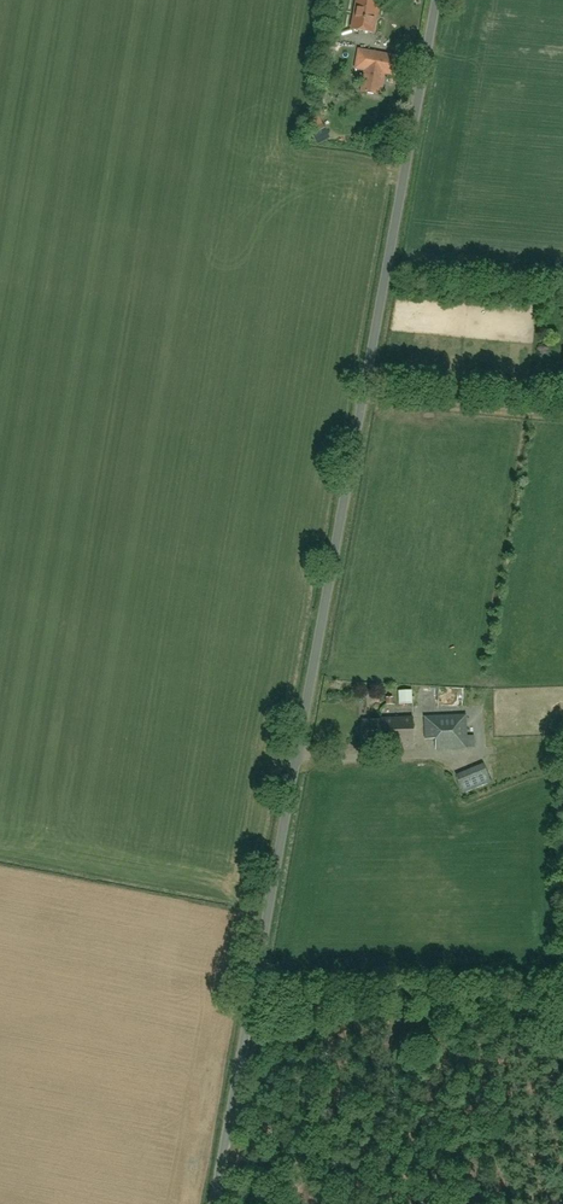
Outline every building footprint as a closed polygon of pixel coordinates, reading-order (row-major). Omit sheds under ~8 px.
[(378,0),(377,0),(357,0),(352,28),(373,32),(378,0)] [(359,49),(355,68),(365,70),(361,91),(380,94),(384,73),(391,74),(394,55),(359,49)] [(328,135),(322,123),(311,129),(317,140),(328,135)] [(414,699),(410,687),(399,692),(403,703),(414,699)] [(466,715),(424,716),(425,739),(435,739),(436,749),(468,747),(474,747),(474,737),(467,737),(466,715)] [(385,745),(414,744),(413,717),(379,718),(379,720),(363,720),(364,745),(381,744),(381,745),(385,745)]
